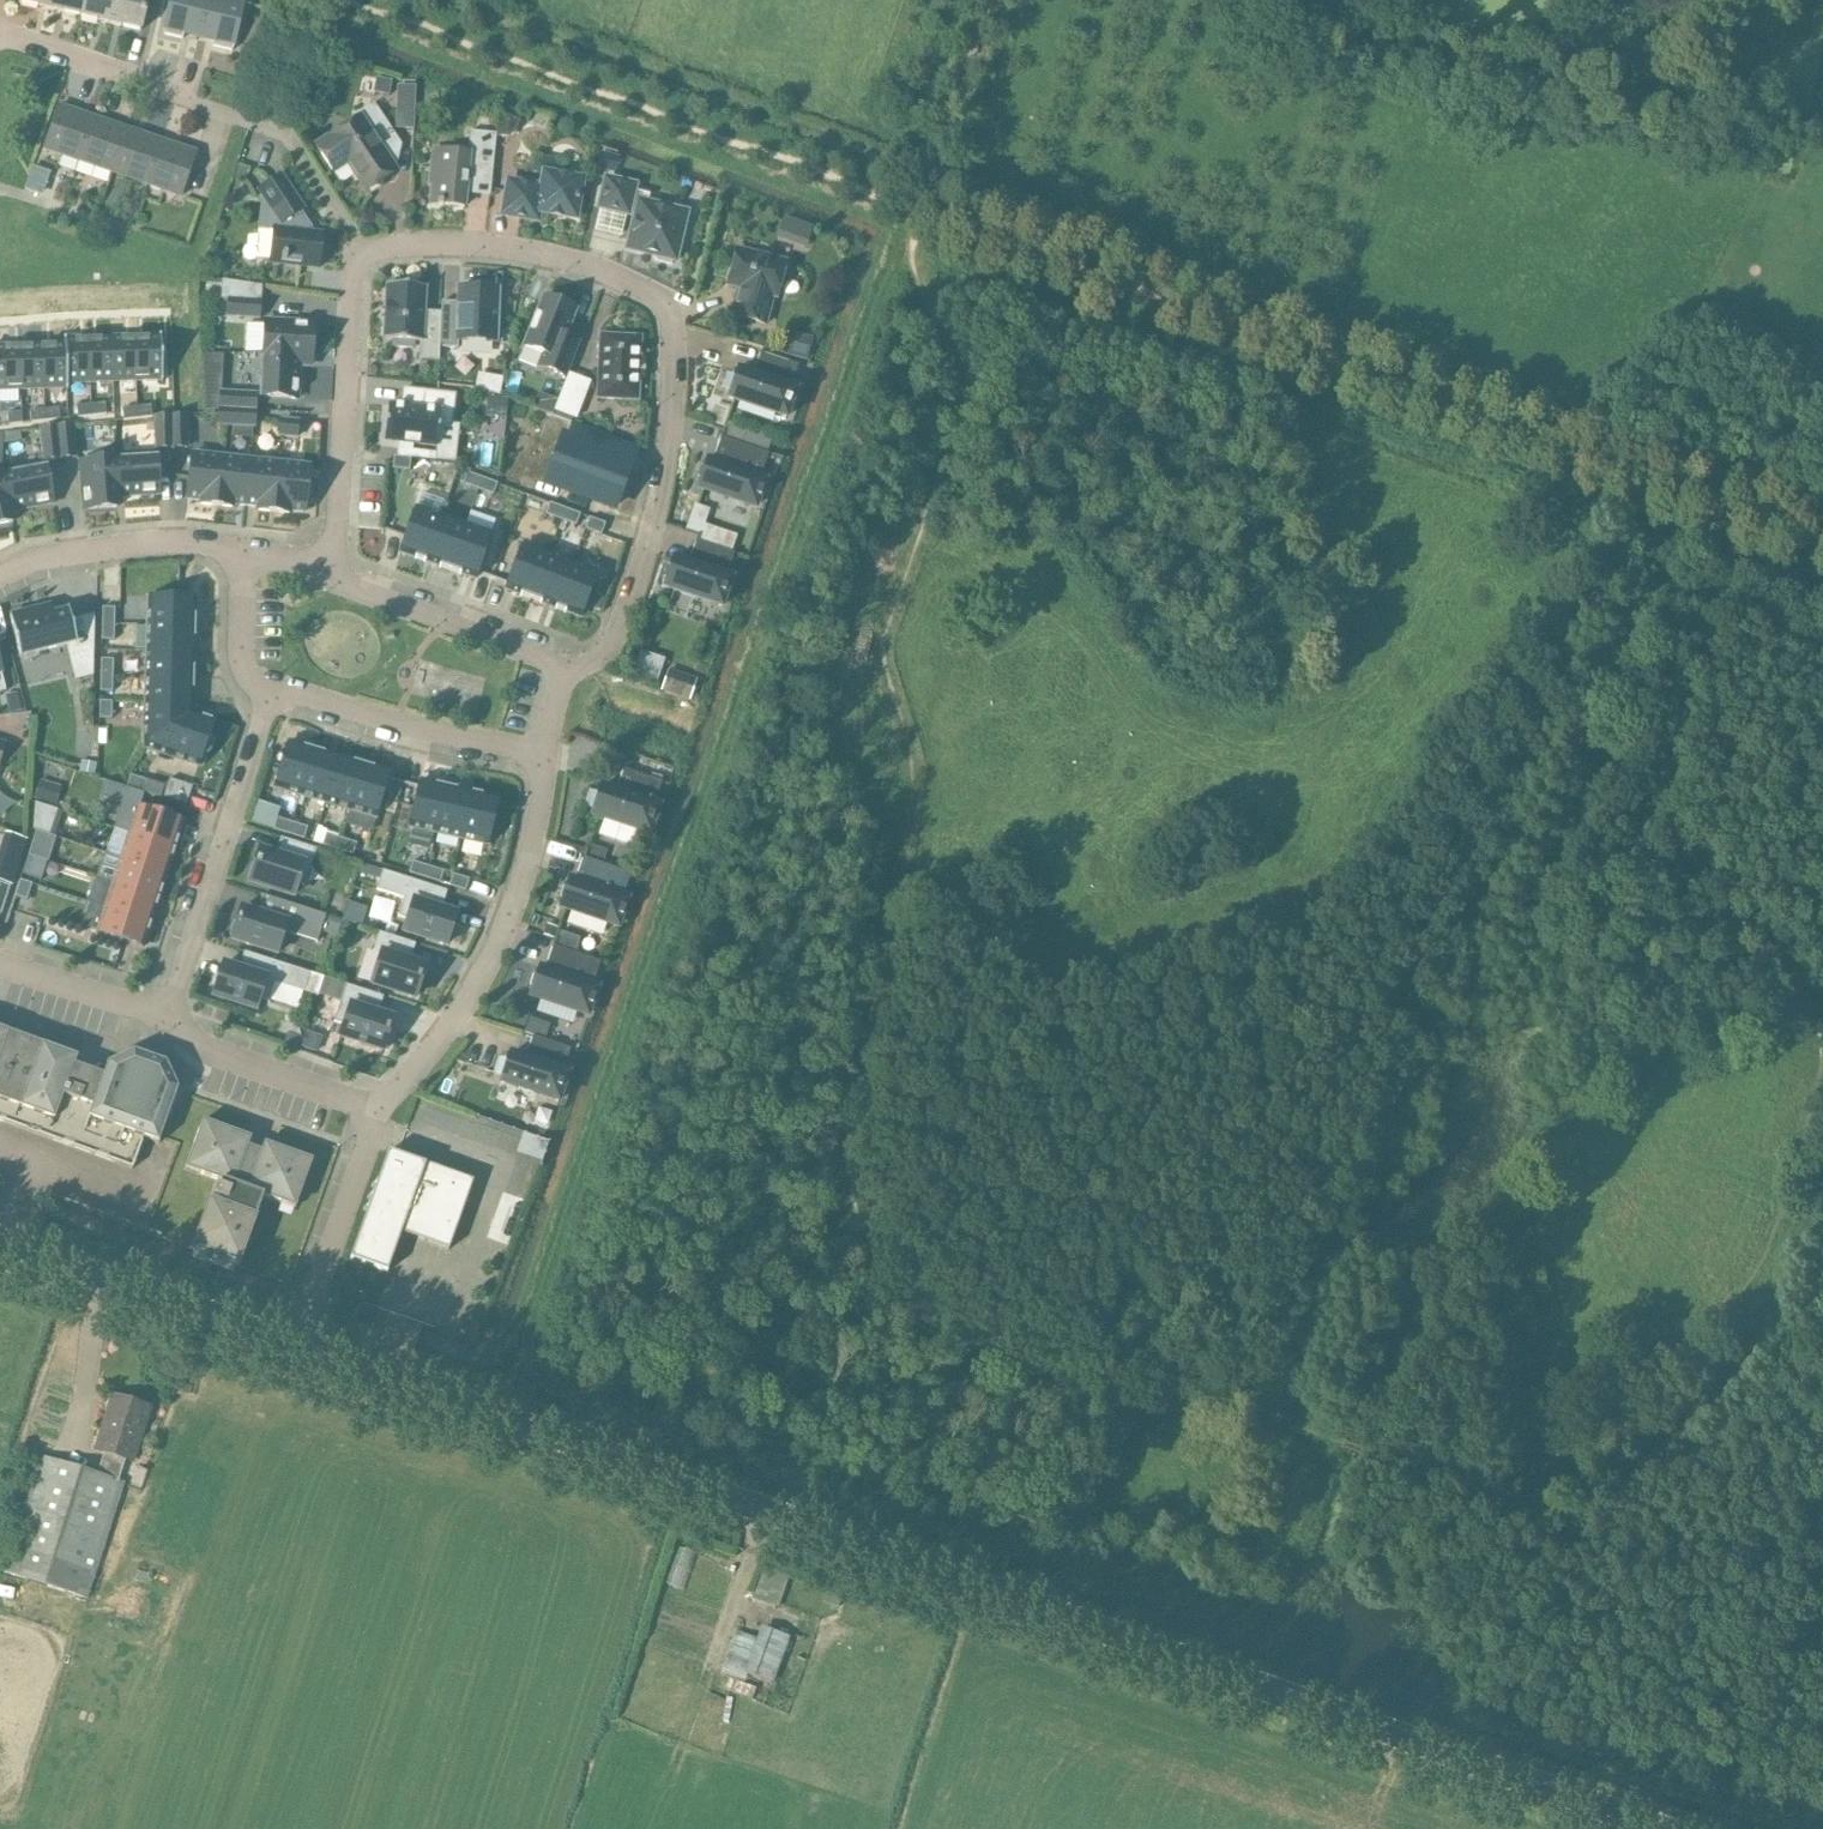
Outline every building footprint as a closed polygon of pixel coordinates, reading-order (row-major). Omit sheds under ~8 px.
[(50,10),(53,0),(21,0),(20,3),(50,10)] [(80,17),(84,0),(53,0),(50,10),(51,10),(80,17)] [(80,17),(110,24),(116,0),(84,0),(80,17)] [(110,24),(141,31),(147,0),(116,0),(110,24)] [(183,38),(185,33),(199,36),(207,0),(171,0),(163,34),(183,38)] [(232,49),(244,0),(207,0),(199,36),(214,40),(212,45),(232,49)] [(45,151),(80,162),(95,118),(60,107),(45,151)] [(348,164),(367,192),(397,172),(389,160),(401,152),(402,146),(378,109),(370,107),(358,115),(360,119),(317,147),(334,173),(348,164)] [(80,162),(114,173),(128,129),(95,118),(80,162)] [(114,173),(147,185),(162,141),(128,129),(114,173)] [(467,190),(474,191),(476,174),(493,176),(497,136),(497,135),(471,132),(470,144),(474,144),(473,154),(434,150),(431,185),(434,185),(432,204),(465,207),(467,190)] [(182,196),(197,152),(162,141),(147,185),(182,196)] [(504,215),(538,221),(540,212),(576,218),(583,181),(560,176),(562,162),(536,158),(534,172),(545,174),(543,188),(510,182),(504,215)] [(25,191),(39,195),(47,172),(33,168),(29,180),(25,191)] [(281,175),(258,190),(263,197),(258,231),(272,233),(269,263),(319,269),(323,235),(310,234),(310,229),(300,214),(305,211),(281,175)] [(634,191),(635,186),(607,180),(601,208),(637,216),(629,249),(658,256),(656,260),(673,264),(674,260),(676,260),(681,238),(685,221),(687,214),(648,204),(651,195),(634,191)] [(772,235),(802,246),(809,224),(779,214),(772,235)] [(732,316),(767,325),(774,297),(778,298),(787,263),(738,250),(729,285),(739,288),(732,316)] [(439,361),(440,348),(442,314),(425,313),(426,287),(387,285),(386,305),(385,305),(384,321),(385,321),(384,341),(393,341),(393,347),(414,349),(414,342),(421,343),(420,360),(439,361)] [(440,348),(458,349),(459,342),(496,344),(499,291),(460,289),(459,303),(442,302),(442,314),(440,348)] [(569,304),(553,297),(552,301),(544,298),(524,347),(543,354),(538,367),(566,378),(580,343),(565,337),(576,311),(568,307),(569,304)] [(226,319),(260,320),(261,300),(227,299),(226,319)] [(313,323),(266,321),(264,354),(267,355),(301,357),(311,357),(313,323)] [(161,336),(137,337),(139,382),(163,381),(161,336)] [(597,399),(638,401),(639,378),(641,378),(642,361),(640,361),(641,338),(600,336),(597,399)] [(137,337),(113,338),(114,383),(139,382),(137,337)] [(113,338),(89,339),(90,384),(114,383),(113,338)] [(66,339),(64,339),(65,344),(66,344),(68,385),(90,384),(89,339),(66,339)] [(65,344),(40,345),(42,390),(68,389),(68,385),(66,344),(65,344)] [(40,345),(16,346),(18,391),(42,390),(40,345)] [(0,347),(0,392),(18,391),(16,346),(0,347)] [(223,354),(201,355),(205,411),(218,409),(237,411),(257,411),(258,394),(221,392),(223,354)] [(729,398),(785,417),(794,390),(788,388),(790,379),(792,380),(797,366),(761,354),(754,377),(738,371),(729,398)] [(267,355),(264,397),(298,399),(301,357),(267,355)] [(576,419),(590,383),(569,375),(556,411),(573,418),(576,419)] [(534,407),(549,412),(556,394),(541,389),(534,407)] [(385,441),(437,447),(440,423),(451,424),(455,395),(423,392),(421,409),(389,406),(385,441)] [(105,404),(91,405),(92,417),(106,415),(105,404)] [(91,405),(77,407),(78,418),(92,417),(91,405)] [(151,407),(137,408),(138,420),(152,418),(151,407)] [(137,408),(123,410),(124,421),(138,420),(137,408)] [(59,409),(44,410),(46,422),(60,420),(59,409)] [(217,428),(236,429),(237,411),(218,409),(217,428)] [(44,410),(30,412),(31,423),(46,422),(44,410)] [(237,411),(236,429),(255,430),(257,411),(237,411)] [(556,411),(554,417),(571,423),(573,418),(556,411)] [(21,413),(7,414),(8,426),(23,424),(21,413)] [(171,451),(171,417),(153,418),(154,451),(171,451)] [(188,417),(171,417),(171,451),(189,450),(188,417)] [(280,438),(298,440),(300,421),(281,419),(280,438)] [(562,440),(547,480),(568,489),(567,490),(572,492),(573,491),(616,507),(631,466),(612,459),(619,442),(574,425),(568,442),(562,440)] [(73,426),(56,428),(60,460),(77,459),(73,426)] [(60,460),(56,428),(39,430),(42,462),(60,460)] [(19,432),(4,434),(4,443),(20,440),(19,432)] [(699,486),(755,506),(764,480),(759,478),(767,455),(722,440),(715,462),(708,460),(699,486)] [(223,458),(192,455),(187,500),(200,502),(200,505),(218,507),(223,458)] [(411,459),(394,457),(392,469),(410,471),(411,459)] [(251,461),(223,458),(218,507),(233,509),(234,505),(246,507),(251,461)] [(115,498),(113,461),(80,463),(83,510),(116,508),(115,498)] [(114,461),(113,461),(115,498),(159,495),(157,469),(157,462),(148,462),(118,464),(118,461),(114,461)] [(274,513),(279,464),(251,461),(246,507),(258,508),(258,511),(274,513)] [(309,467),(279,464),(274,513),(290,515),(291,512),(304,513),(306,494),(308,494),(310,482),(307,482),(309,467)] [(46,472),(5,479),(12,513),(53,504),(46,472)] [(477,490),(482,478),(467,473),(463,484),(477,490)] [(0,477),(0,525),(13,523),(4,477),(0,477)] [(482,478),(477,490),(493,496),(498,484),(482,478)] [(559,520),(563,509),(550,504),(546,515),(559,520)] [(364,506),(363,522),(380,523),(381,508),(364,506)] [(416,509),(401,553),(425,562),(439,517),(416,509)] [(580,515),(563,509),(559,520),(576,526),(580,515)] [(439,517),(425,562),(449,570),(465,526),(439,517)] [(589,518),(585,530),(601,536),(606,524),(589,518)] [(465,526),(449,570),(475,579),(490,535),(465,526)] [(665,586),(721,605),(730,579),(723,577),(726,569),(728,569),(733,555),(697,542),(689,565),(674,560),(665,586)] [(523,546),(506,590),(531,599),(547,555),(523,546)] [(547,555),(531,599),(556,608),(572,564),(547,555)] [(597,574),(572,564),(556,608),(580,618),(597,574)] [(149,599),(148,628),(195,630),(196,600),(149,599)] [(52,608),(12,618),(22,658),(66,647),(75,681),(92,677),(94,615),(73,620),(71,612),(55,616),(52,608)] [(103,608),(102,623),(115,623),(115,609),(103,608)] [(102,623),(102,641),(114,641),(115,623),(102,623)] [(148,628),(147,654),(194,656),(195,630),(148,628)] [(147,654),(146,680),(193,681),(194,656),(147,654)] [(101,660),(101,675),(113,675),(113,660),(101,660)] [(653,689),(694,702),(702,678),(661,664),(653,689)] [(101,675),(100,692),(113,693),(113,675),(101,675)] [(146,680),(146,707),(192,708),(193,681),(146,680)] [(112,702),(100,702),(99,719),(112,720),(112,702)] [(145,747),(156,751),(192,714),(192,708),(146,707),(145,747)] [(156,751),(199,766),(214,721),(192,714),(156,751)] [(288,743),(275,788),(299,797),(313,752),(288,743)] [(338,758),(313,752),(299,797),(326,803),(338,758)] [(363,765),(338,758),(326,803),(349,810),(363,765)] [(363,765),(349,810),(376,818),(389,773),(363,765)] [(592,815),(648,834),(657,808),(651,806),(654,797),(655,797),(660,783),(624,771),(617,794),(601,788),(592,815)] [(131,776),(127,788),(143,793),(147,781),(131,776)] [(38,779),(32,800),(54,806),(60,786),(38,779)] [(387,793),(398,796),(402,783),(392,780),(387,793)] [(420,782),(410,827),(436,834),(446,788),(420,782)] [(121,804),(113,830),(129,835),(175,850),(184,825),(139,810),(145,794),(143,793),(127,788),(121,804)] [(471,793),(446,788),(436,834),(460,839),(471,793)] [(497,799),(471,793),(460,839),(487,845),(497,799)] [(55,832),(58,807),(31,804),(28,829),(55,832)] [(273,830),(288,835),(291,823),(277,818),(273,830)] [(308,828),(291,823),(288,835),(304,840),(308,828)] [(322,846),(337,851),(340,839),(326,834),(322,846)] [(129,835),(122,859),(168,874),(175,850),(129,835)] [(35,837),(29,856),(47,862),(54,843),(35,837)] [(250,883),(293,897),(297,884),(305,887),(317,850),(281,839),(276,856),(260,851),(256,866),(252,865),(248,879),(251,880),(250,883)] [(337,851),(353,856),(357,844),(340,839),(337,851)] [(41,881),(47,862),(29,856),(23,875),(41,881)] [(122,859),(114,885),(159,899),(168,874),(122,859)] [(561,906),(618,925),(626,899),(622,897),(629,874),(584,859),(576,881),(570,879),(561,906)] [(409,874),(424,879),(428,867),(413,862),(409,874)] [(424,879),(440,884),(444,872),(428,867),(424,879)] [(408,920),(404,932),(446,946),(457,914),(442,909),(447,892),(383,871),(377,890),(404,899),(398,917),(408,920)] [(469,880),(453,875),(449,887),(466,892),(469,880)] [(21,881),(15,897),(27,901),(32,885),(21,881)] [(114,885),(106,909),(152,924),(159,899),(114,885)] [(232,940),(277,954),(284,932),(295,936),(298,928),(320,935),(326,916),(263,896),(257,913),(242,908),(237,924),(235,923),(230,936),(233,937),(232,940)] [(12,909),(4,934),(33,944),(41,919),(12,909)] [(152,924),(106,909),(98,935),(144,949),(152,924)] [(372,985),(415,999),(425,967),(410,962),(416,945),(379,933),(373,952),(382,955),(372,985)] [(531,994),(588,1014),(596,988),(592,987),(599,964),(553,947),(546,970),(540,967),(531,994)] [(214,997),(256,1011),(260,999),(269,1002),(275,984),(304,993),(310,974),(244,953),(239,970),(224,965),(214,997)] [(310,974),(304,993),(318,997),(320,991),(324,978),(310,974)] [(334,1022),(344,1025),(340,1038),(383,1051),(384,1048),(387,1049),(391,1035),(388,1034),(393,1019),(378,1014),(384,997),(346,985),(324,978),(320,991),(342,998),(334,1022)] [(132,1168),(143,1137),(158,1142),(177,1088),(164,1062),(134,1052),(108,1063),(103,1075),(74,1064),(76,1056),(0,1029),(0,1121),(132,1168)] [(314,1054),(320,1038),(306,1033),(301,1049),(314,1054)] [(502,1082),(558,1101),(566,1075),(560,1073),(563,1063),(565,1064),(569,1049),(533,1037),(526,1060),(510,1055),(502,1082)] [(191,1248),(239,1265),(256,1218),(255,1217),(263,1196),(295,1208),(312,1160),(265,1143),(262,1152),(247,1147),(250,1138),(203,1121),(185,1168),(219,1180),(213,1197),(215,1198),(214,1201),(208,1199),(191,1248)] [(538,1159),(545,1141),(521,1132),(514,1150),(538,1159)] [(350,1260),(388,1274),(402,1235),(449,1252),(474,1183),(389,1153),(350,1260)] [(3,1573),(88,1600),(91,1591),(101,1595),(106,1580),(95,1577),(125,1483),(118,1481),(125,1460),(133,1462),(150,1408),(112,1397),(95,1451),(104,1453),(98,1475),(40,1456),(3,1573)] [(778,1610),(790,1574),(762,1566),(751,1601),(778,1610)] [(788,1639),(761,1628),(747,1671),(773,1684),(788,1639)]
